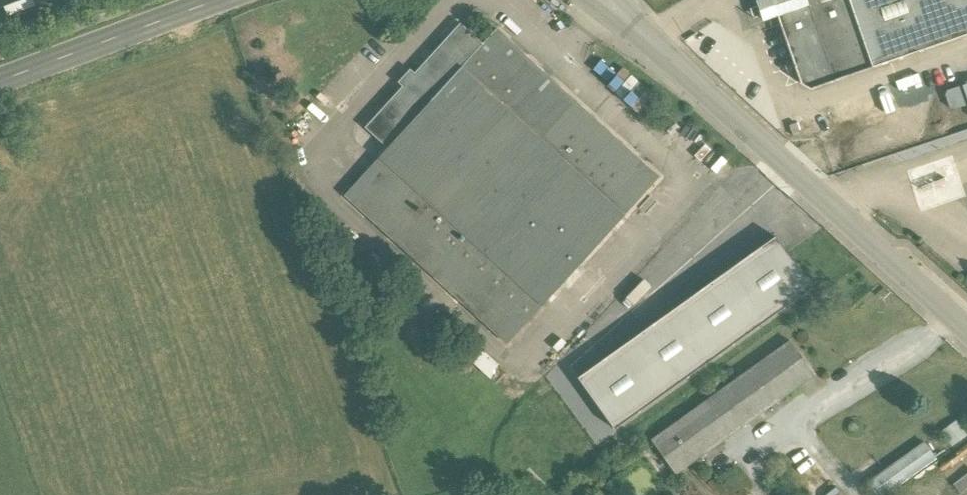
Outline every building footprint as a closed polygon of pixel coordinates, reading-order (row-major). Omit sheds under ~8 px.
[(807,0),(771,0),(776,16),(777,16),(776,16),(778,15),(802,83),(811,88),(835,80),(807,0)] [(835,80),(966,35),(966,0),(807,0),(835,80)] [(660,178),(496,28),(483,43),(460,23),(415,73),(410,69),(398,82),(403,86),(365,127),(387,148),(345,195),(508,344),(660,178)] [(959,86),(944,91),(952,110),(966,105),(959,86)] [(614,429),(811,288),(776,239),(774,236),(577,377),(614,429)] [(791,342),(652,441),(676,473),(814,374),(791,342)] [(869,483),(877,494),(882,494),(935,457),(926,443),(869,483)] [(954,484),(961,494),(966,489),(966,474),(954,484)]
